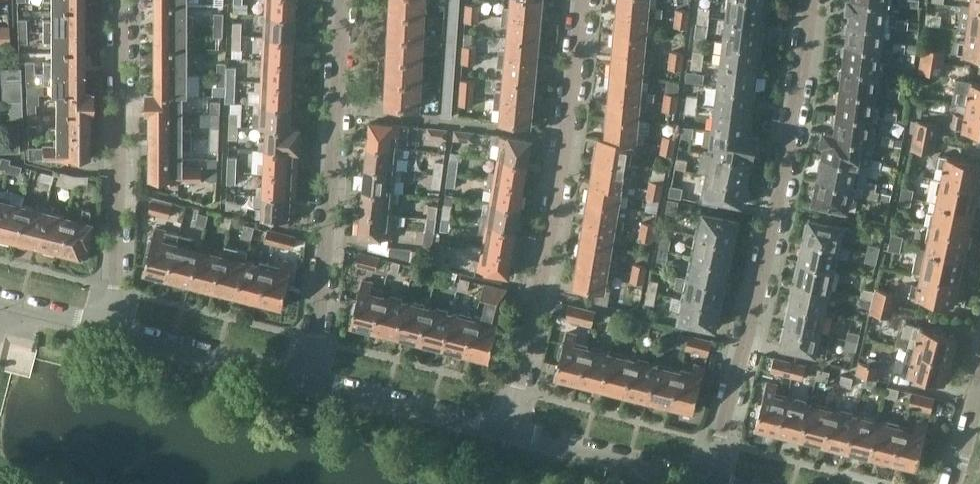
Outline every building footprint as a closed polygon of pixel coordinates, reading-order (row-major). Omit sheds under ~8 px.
[(82,10),(82,0),(43,0),(49,0),(49,10),(82,10)] [(297,15),(297,0),(263,0),(263,13),(297,15)] [(392,13),(424,15),(425,0),(392,0),(392,13)] [(451,8),(460,9),(460,0),(451,0),(451,8)] [(545,0),(513,0),(512,6),(503,6),(502,16),(540,20),(541,10),(544,11),(545,0)] [(618,13),(655,16),(656,6),(650,5),(650,0),(616,0),(616,3),(619,3),(618,13)] [(727,20),(763,24),(765,14),(767,14),(768,2),(750,0),(729,0),(727,20)] [(875,0),(853,0),(853,1),(850,0),(848,11),(852,11),(851,23),(886,28),(889,28),(891,14),(888,14),(889,2),(875,0)] [(968,6),(979,8),(979,0),(969,0),(968,6)] [(188,15),(188,3),(158,3),(158,24),(188,24),(194,24),(194,15),(188,15)] [(467,5),(467,12),(479,13),(480,5),(467,5)] [(215,6),(215,24),(224,24),(224,6),(215,6)] [(979,34),(979,8),(968,6),(965,32),(979,34)] [(700,7),(700,14),(710,16),(711,8),(700,7)] [(451,8),(450,20),(459,20),(460,9),(451,8)] [(677,17),(690,19),(691,11),(678,9),(677,17)] [(82,10),(49,10),(50,20),(43,20),(43,31),(82,31),(82,10)] [(479,13),(467,12),(467,21),(479,21),(479,13)] [(262,36),(295,37),(297,15),(263,13),(259,13),(258,22),(262,22),(262,36)] [(390,58),(422,60),(424,15),(392,13),(391,33),(388,33),(388,39),(391,39),(390,58)] [(655,16),(618,13),(617,21),(614,20),(613,33),(647,36),(648,26),(654,26),(655,16)] [(710,16),(700,14),(699,23),(709,24),(710,16)] [(510,25),(509,38),(541,41),(543,27),(540,27),(540,20),(502,16),(501,25),(510,25)] [(689,27),(690,19),(677,17),(676,25),(689,27)] [(17,19),(18,31),(27,31),(26,19),(17,19)] [(908,29),(909,20),(897,19),(896,28),(908,29)] [(449,31),(458,32),(459,20),(450,20),(449,31)] [(727,20),(724,42),(763,47),(765,33),(762,33),(763,24),(727,20)] [(234,23),(233,35),(242,35),(243,23),(234,23)] [(886,28),(851,23),(847,24),(846,32),(849,34),(848,46),(883,50),(886,50),(887,40),(884,40),(886,28)] [(188,24),(158,24),(158,49),(188,49),(188,35),(188,24)] [(224,24),(215,24),(214,36),(223,36),(224,24)] [(10,35),(9,25),(0,26),(0,35),(10,35)] [(27,43),(27,31),(18,31),(18,43),(26,43),(27,43)] [(49,42),(49,52),(82,52),(82,31),(43,31),(43,42),(49,42)] [(449,31),(448,43),(457,44),(458,32),(449,31)] [(965,32),(964,42),(955,40),(953,52),(978,55),(977,57),(979,57),(979,34),(965,32)] [(647,36),(613,33),(612,45),(615,46),(614,55),(651,59),(652,49),(646,48),(647,36)] [(10,35),(0,35),(0,45),(10,45),(10,35)] [(242,49),(242,35),(233,35),(233,49),(242,49)] [(261,58),(294,59),(295,37),(262,36),(258,35),(257,44),(261,44),(261,58)] [(689,59),(689,60),(693,61),(704,62),(705,52),(703,52),(705,38),(696,37),(693,59),(689,59)] [(540,52),(541,41),(509,38),(508,49),(499,48),(499,57),(536,60),(537,52),(540,52)] [(761,58),(763,47),(724,42),(722,64),(758,68),(759,58),(761,58)] [(908,53),(909,44),(897,42),(896,51),(908,53)] [(26,53),(26,43),(18,43),(19,53),(26,53)] [(448,43),(448,55),(456,55),(457,44),(448,43)] [(465,53),(477,54),(477,46),(465,45),(465,53)] [(883,50),(848,46),(844,47),(843,55),(846,58),(845,68),(880,73),(884,73),(885,60),(882,59),(883,50)] [(923,61),(947,65),(949,51),(926,47),(923,61)] [(158,49),(158,71),(188,71),(188,60),(188,49),(158,49)] [(43,74),(82,75),(82,52),(49,52),(49,62),(43,62),(43,74)] [(671,59),(685,61),(685,53),(672,52),(671,59)] [(476,63),(477,54),(465,53),(464,62),(476,63)] [(447,67),(456,67),(456,55),(448,55),(447,67)] [(609,75),(643,79),(644,66),(651,67),(651,59),(614,55),(613,62),(610,62),(609,75)] [(506,67),(505,78),(538,81),(539,69),(536,69),(536,60),(499,57),(498,66),(506,67)] [(260,80),(293,81),(294,59),(261,58),(257,58),(256,67),(260,67),(260,80)] [(388,83),(387,105),(420,107),(422,60),(390,58),(389,78),(386,77),(386,83),(388,83)] [(684,70),(685,61),(671,59),(671,69),(684,70)] [(43,74),(34,74),(34,61),(25,61),(26,85),(43,85),(43,74)] [(703,69),(704,62),(693,61),(692,68),(703,69)] [(947,65),(923,61),(921,71),(945,75),(947,65)] [(219,63),(219,74),(227,74),(227,63),(219,63)] [(722,64),(719,86),(757,91),(759,78),(756,77),(758,68),(722,64)] [(904,75),(905,67),(893,65),(892,73),(904,75)] [(228,67),(228,80),(237,80),(237,67),(228,67)] [(447,67),(446,78),(455,79),(456,67),(447,67)] [(2,101),(8,101),(21,101),(19,68),(0,68),(2,101)] [(880,73),(845,68),(841,69),(840,77),(844,80),(842,91),(877,96),(880,96),(882,83),(879,82),(880,73)] [(158,71),(158,93),(158,94),(183,94),(188,94),(188,85),(188,71),(158,71)] [(688,71),(687,81),(703,83),(705,73),(688,71)] [(82,96),(82,93),(82,75),(43,74),(43,85),(44,85),(49,85),(49,95),(54,95),(82,96)] [(227,74),(219,74),(219,86),(227,86),(227,74)] [(642,91),(643,79),(609,75),(608,87),(611,87),(610,97),(648,101),(648,91),(642,91)] [(455,79),(446,78),(445,90),(454,91),(455,79)] [(496,89),(495,98),(533,102),(533,94),(537,94),(538,81),(505,78),(504,90),(496,89)] [(966,104),(979,107),(979,83),(955,78),(950,102),(966,104)] [(236,94),(237,80),(228,80),(227,101),(236,101),(236,94)] [(259,102),(292,104),(293,81),(260,80),(255,80),(255,89),(259,89),(259,102)] [(462,96),(473,97),(474,81),(462,80),(462,96)] [(665,101),(679,103),(681,83),(672,82),(670,94),(666,93),(665,101)] [(43,85),(26,85),(26,92),(26,95),(36,95),(44,95),(44,85),(43,85)] [(719,86),(716,108),(752,113),(753,104),(756,104),(757,91),(719,86)] [(226,97),(227,97),(228,87),(226,87),(219,87),(214,87),(213,96),(221,96),(226,97)] [(890,89),(889,96),(902,98),(902,90),(890,89)] [(445,90),(444,102),(453,102),(454,91),(445,90)] [(877,96),(842,91),(838,93),(837,100),(841,104),(840,114),(874,118),(878,119),(879,106),(876,105),(877,96)] [(54,95),(54,116),(88,116),(88,111),(92,111),(92,93),(82,93),(82,96),(54,95)] [(183,116),(183,94),(158,94),(158,93),(148,93),(148,111),(151,111),(151,115),(183,116)] [(689,96),(688,105),(698,106),(699,97),(689,96)] [(606,104),(605,119),(639,122),(640,108),(647,108),(648,101),(610,97),(609,105),(606,104)] [(533,102),(495,98),(494,107),(503,108),(501,121),(531,124),(533,102)] [(21,116),(21,101),(8,101),(9,116),(21,116)] [(221,101),(212,101),(212,113),(221,113),(221,101)] [(679,112),(679,103),(665,101),(665,111),(679,112)] [(36,114),(35,102),(26,102),(27,115),(36,114)] [(266,126),(291,127),(292,104),(259,102),(254,102),(254,111),(258,112),(258,126),(266,126)] [(444,102),(444,113),(452,114),(453,102),(444,102)] [(966,104),(964,116),(955,114),(952,127),(976,131),(976,133),(979,134),(979,107),(966,104)] [(698,106),(688,105),(687,113),(697,114),(698,106)] [(716,108),(713,131),(751,136),(751,135),(753,122),(751,121),(752,113),(716,108)] [(887,120),(899,122),(900,112),(888,111),(887,120)] [(230,126),(239,126),(239,113),(230,113),(230,126)] [(838,126),(837,135),(836,137),(871,143),(874,144),(876,129),(873,128),(874,118),(840,114),(835,116),(834,123),(838,126)] [(183,130),(183,116),(151,115),(151,137),(193,137),(193,130),(183,130)] [(88,136),(88,116),(54,116),(54,127),(47,127),(47,136),(88,136)] [(607,129),(606,139),(629,142),(639,143),(644,143),(645,132),(638,131),(639,122),(605,119),(604,129),(607,129)] [(939,124),(916,120),(913,137),(936,141),(937,136),(939,124)] [(411,125),(379,122),(370,121),(368,144),(401,147),(402,135),(409,136),(411,125)] [(7,123),(8,140),(0,140),(0,153),(19,152),(18,123),(7,123)] [(37,138),(36,125),(27,126),(28,138),(37,138)] [(238,140),(239,126),(230,126),(230,140),(238,140)] [(265,149),(300,151),(301,128),(291,127),(266,126),(265,140),(259,139),(259,149),(265,149)] [(446,137),(447,128),(428,126),(427,135),(446,137)] [(211,127),(211,139),(220,139),(220,127),(211,127)] [(695,128),(684,127),(683,138),(694,139),(695,128)] [(473,139),(474,131),(455,129),(455,138),(473,139)] [(762,137),(751,135),(751,136),(713,131),(704,130),(702,146),(711,147),(716,148),(715,153),(751,161),(752,156),(756,157),(756,155),(759,156),(761,143),(762,137)] [(867,166),(871,143),(836,137),(837,135),(826,133),(823,143),(827,144),(824,156),(858,164),(867,166)] [(497,144),(495,157),(529,163),(532,140),(492,134),(491,143),(497,144)] [(88,157),(88,136),(47,136),(47,139),(53,139),(53,145),(43,145),(43,147),(36,147),(36,159),(76,159),(76,157),(88,157)] [(896,146),(897,138),(885,136),(884,145),(896,146)] [(193,137),(151,137),(152,158),(183,158),(183,147),(192,147),(193,143),(193,137)] [(663,145),(676,148),(677,139),(665,137),(663,145)] [(913,137),(911,148),(934,153),(936,141),(913,137)] [(595,147),(592,159),(624,165),(625,163),(630,164),(632,153),(638,154),(639,143),(629,142),(606,139),(599,138),(597,147),(595,147)] [(220,139),(211,139),(210,151),(219,151),(220,139)] [(404,147),(401,147),(368,144),(365,166),(399,170),(400,157),(403,157),(404,147)] [(675,155),(676,148),(663,145),(662,152),(675,155)] [(27,147),(28,159),(36,159),(36,147),(27,147)] [(264,172),(298,173),(299,152),(300,152),(300,151),(265,149),(264,163),(258,162),(258,171),(264,172)] [(463,154),(451,152),(450,160),(460,161),(463,154)] [(715,153),(710,175),(746,183),(748,173),(751,173),(753,162),(751,161),(715,153)] [(979,189),(979,162),(972,161),(972,159),(960,157),(960,158),(940,154),(937,167),(942,168),(940,180),(979,189)] [(9,163),(10,159),(1,156),(0,161),(0,170),(7,172),(9,163)] [(853,186),(858,164),(824,156),(824,158),(821,159),(819,167),(821,169),(819,179),(853,186)] [(489,170),(487,179),(525,185),(529,163),(495,157),(493,171),(489,170)] [(183,158),(152,158),(152,178),(163,178),(163,180),(202,180),(202,166),(183,166),(183,158)] [(228,170),(237,171),(237,158),(229,158),(228,170)] [(624,165),(592,159),(591,171),(593,171),(591,181),(629,188),(631,176),(623,175),(624,165)] [(678,159),(676,168),(689,171),(691,162),(678,159)] [(891,171),(892,163),(871,159),(870,167),(891,171)] [(208,160),(208,167),(208,180),(217,180),(217,160),(208,160)] [(460,161),(450,160),(448,173),(458,175),(460,161)] [(435,162),(434,174),(443,175),(445,163),(435,162)] [(9,163),(7,172),(19,175),(21,166),(9,163)] [(365,166),(363,188),(397,192),(398,179),(401,179),(402,170),(399,170),(365,166)] [(236,184),(237,171),(228,170),(228,184),(236,184)] [(71,187),(73,175),(59,171),(56,183),(71,187)] [(54,175),(41,172),(39,180),(52,184),(54,175)] [(263,194),(296,195),(298,173),(264,172),(263,185),(257,185),(257,194),(263,194)] [(458,175),(448,173),(447,186),(457,188),(458,175)] [(442,189),(443,175),(434,174),(432,188),(442,189)] [(73,175),(71,187),(87,187),(87,175),(73,175)] [(748,184),(746,183),(710,175),(706,197),(741,204),(743,194),(746,195),(748,184)] [(525,185),(487,179),(486,187),(491,188),(488,202),(521,208),(525,185)] [(857,187),(853,186),(819,179),(817,188),(814,189),(812,196),(815,200),(814,202),(821,203),(820,209),(846,214),(847,209),(850,197),(855,198),(857,187)] [(864,188),(876,191),(878,183),(860,180),(859,187),(864,188)] [(935,204),(973,212),(975,200),(978,201),(979,189),(940,180),(935,204)] [(585,201),(617,207),(620,194),(628,195),(629,188),(591,181),(590,188),(587,188),(585,201)] [(650,190),(663,193),(664,184),(652,182),(650,190)] [(684,189),(673,186),(671,195),(682,198),(684,189)] [(902,187),(901,196),(913,199),(915,190),(902,187)] [(363,188),(361,211),(394,214),(396,201),(399,202),(400,192),(397,192),(363,188)] [(889,194),(876,191),(864,188),(862,199),(887,204),(889,194)] [(21,203),(23,195),(1,190),(0,191),(0,193),(0,238),(11,241),(21,203)] [(663,193),(650,190),(649,198),(661,200),(663,193)] [(256,207),(256,217),(295,219),(296,195),(263,194),(262,208),(256,207)] [(913,199),(901,196),(899,203),(912,206),(913,199)] [(149,211),(152,212),(170,216),(173,204),(152,199),(149,211)] [(680,202),(669,199),(667,212),(678,215),(680,202)] [(242,204),(227,200),(227,209),(240,213),(242,204)] [(481,214),(480,224),(518,230),(521,208),(488,202),(484,201),(481,214)] [(586,213),(585,222),(622,229),(624,218),(616,217),(617,207),(585,201),(583,212),(586,213)] [(27,243),(33,244),(43,206),(34,204),(34,206),(21,203),(11,241),(26,245),(27,243)] [(410,216),(429,218),(438,219),(439,206),(412,203),(410,216)] [(930,227),(970,236),(973,221),(971,220),(973,212),(935,204),(930,227)] [(444,205),(443,217),(452,219),(454,206),(444,205)] [(42,249),(56,253),(66,214),(53,211),(54,209),(43,206),(33,244),(43,247),(42,249)] [(79,218),(66,214),(56,253),(71,256),(72,254),(85,257),(88,243),(85,242),(90,223),(90,209),(82,207),(79,218)] [(406,217),(400,217),(400,215),(394,214),(361,211),(358,234),(392,238),(394,224),(405,225),(406,217)] [(209,216),(199,213),(196,224),(206,227),(209,216)] [(233,216),(224,214),(221,225),(230,227),(233,216)] [(694,235),(699,236),(733,243),(735,233),(738,232),(739,226),(738,223),(738,221),(704,214),(702,225),(696,224),(694,235)] [(450,232),(452,219),(443,217),(441,231),(450,232)] [(438,219),(429,218),(425,243),(434,244),(438,219)] [(805,240),(839,247),(842,236),(853,238),(855,229),(811,219),(809,225),(807,224),(804,237),(806,238),(805,240)] [(581,230),(579,243),(611,249),(613,236),(621,237),(622,229),(585,222),(583,231),(581,230)] [(643,223),(641,232),(655,234),(657,226),(643,223)] [(482,232),(480,247),(514,252),(518,230),(480,224),(478,232),(482,232)] [(246,225),(243,235),(252,238),(255,228),(246,225)] [(155,227),(152,239),(150,239),(148,250),(150,251),(145,271),(169,278),(180,234),(165,230),(155,227)] [(930,227),(925,250),(963,259),(965,247),(968,247),(970,236),(930,227)] [(276,244),(279,231),(269,229),(265,242),(276,244)] [(279,231),(276,244),(293,248),(296,236),(279,231)] [(654,241),(655,234),(641,232),(640,239),(654,241)] [(181,281),(192,283),(201,247),(200,247),(201,245),(202,239),(180,234),(169,278),(170,278),(169,280),(180,283),(181,281)] [(892,234),(891,241),(902,243),(904,236),(892,234)] [(689,256),(729,264),(731,254),(734,253),(735,247),(733,245),(733,243),(699,236),(697,246),(691,245),(689,256)] [(662,237),(659,250),(671,252),(673,239),(662,237)] [(850,250),(839,247),(805,240),(804,247),(801,247),(798,261),(834,269),(837,257),(848,259),(850,250)] [(902,243),(891,241),(889,250),(901,252),(902,243)] [(580,255),(578,264),(615,271),(616,260),(609,259),(611,249),(579,243),(577,255),(580,255)] [(869,244),(867,254),(879,256),(881,247),(869,244)] [(213,250),(201,247),(192,283),(193,284),(192,286),(203,289),(204,286),(215,289),(226,245),(225,245),(223,250),(214,248),(213,250)] [(227,292),(238,295),(247,259),(246,259),(247,251),(226,245),(215,289),(216,289),(215,292),(227,294),(227,292)] [(391,247),(390,255),(413,261),(414,250),(391,247)] [(510,275),(514,252),(480,247),(478,260),(471,259),(470,268),(476,269),(510,275)] [(413,261),(433,266),(433,252),(414,250),(413,261)] [(671,252),(659,250),(657,260),(669,263),(671,252)] [(925,250),(920,274),(960,283),(963,267),(961,267),(963,259),(925,250)] [(380,257),(359,251),(356,264),(377,269),(380,257)] [(877,264),(879,256),(867,254),(865,261),(877,264)] [(685,277),(690,278),(724,286),(726,276),(729,274),(730,268),(729,265),(729,264),(689,256),(695,258),(692,269),(687,267),(685,277)] [(434,266),(438,267),(442,268),(445,260),(443,259),(435,257),(434,266)] [(250,298),(260,301),(270,265),(247,259),(238,295),(239,295),(238,297),(250,300),(250,298)] [(280,268),(270,265),(260,301),(262,301),(261,303),(272,306),(273,304),(283,306),(294,263),(282,259),(281,265),(280,268)] [(402,263),(392,261),(389,272),(399,274),(402,263)] [(834,269),(798,261),(795,274),(798,275),(796,283),(830,291),(834,269)] [(613,278),(615,271),(578,264),(575,285),(578,286),(577,288),(590,290),(590,288),(603,290),(606,277),(613,278)] [(636,264),(634,273),(647,276),(648,267),(636,264)] [(875,302),(895,307),(898,294),(886,291),(888,286),(886,285),(890,266),(883,265),(877,292),(875,302)] [(425,270),(415,267),(412,277),(422,280),(425,270)] [(449,272),(439,269),(437,279),(446,281),(449,272)] [(641,306),(647,276),(634,273),(633,281),(636,282),(631,304),(626,306),(625,309),(631,311),(641,306)] [(960,283),(920,274),(917,284),(913,283),(911,295),(930,299),(929,301),(942,303),(942,302),(953,304),(955,294),(958,294),(960,283)] [(469,292),(472,280),(462,278),(459,289),(469,292)] [(680,299),(684,299),(719,307),(722,297),(724,295),(725,290),(724,287),(724,286),(690,278),(688,290),(682,289),(680,299)] [(371,328),(374,329),(383,293),(384,289),(372,286),(373,282),(363,279),(351,323),(361,326),(360,328),(371,331),(371,328)] [(650,280),(648,292),(659,294),(661,282),(650,280)] [(475,316),(466,352),(490,358),(495,338),(497,339),(501,324),(498,324),(507,289),(485,283),(481,297),(486,298),(481,318),(475,316)] [(825,313),(830,291),(796,283),(794,291),(791,290),(788,305),(825,313)] [(861,298),(872,300),(874,291),(863,288),(861,298)] [(657,305),(659,294),(648,292),(646,304),(657,305)] [(395,334),(397,335),(406,299),(383,293),(374,329),(385,332),(384,334),(394,337),(395,334)] [(870,308),(872,300),(861,298),(859,305),(870,308)] [(418,340),(420,341),(429,305),(406,299),(397,335),(407,337),(407,340),(418,343),(418,340)] [(719,308),(719,307),(684,299),(682,310),(679,310),(677,320),(715,328),(717,318),(719,317),(721,311),(719,308)] [(872,313),(880,315),(892,318),(895,307),(875,302),(872,313)] [(568,304),(565,318),(591,324),(595,311),(568,304)] [(441,346),(444,347),(452,311),(429,305),(420,341),(430,343),(429,345),(441,348),(441,346)] [(788,318),(786,327),(820,334),(825,313),(788,305),(785,317),(788,318)] [(452,311),(444,347),(452,349),(452,351),(464,354),(464,352),(466,352),(475,316),(452,311)] [(621,319),(611,316),(609,327),(618,329),(621,319)] [(641,332),(645,320),(635,318),(632,330),(641,332)] [(653,322),(645,320),(641,332),(651,334),(653,322)] [(908,347),(952,360),(956,346),(954,346),(957,336),(946,333),(946,331),(934,328),(934,330),(914,325),(905,322),(901,335),(911,337),(908,347)] [(818,343),(820,334),(786,327),(784,326),(781,340),(783,341),(782,346),(826,357),(829,345),(818,343)] [(847,340),(860,343),(862,334),(849,331),(847,340)] [(566,332),(556,375),(580,381),(589,346),(575,342),(577,335),(566,332)] [(676,345),(687,348),(690,335),(680,333),(676,345)] [(687,348),(709,353),(712,341),(690,335),(687,348)] [(858,351),(860,343),(847,340),(845,348),(858,351)] [(603,387),(612,352),(589,346),(580,381),(581,382),(580,384),(591,387),(592,384),(603,387)] [(952,360),(908,347),(905,359),(899,358),(895,360),(893,370),(921,377),(920,379),(932,382),(933,380),(944,383),(946,373),(948,374),(952,360)] [(614,393),(615,390),(626,393),(635,358),(612,352),(603,387),(604,388),(603,390),(614,393)] [(858,374),(866,377),(880,380),(882,381),(885,367),(882,366),(884,360),(862,355),(858,374)] [(793,376),(796,363),(774,357),(771,370),(793,376)] [(638,399),(638,396),(649,399),(658,363),(635,358),(626,393),(627,393),(626,396),(638,399)] [(660,404),(661,402),(672,405),(681,369),(658,363),(649,399),(650,399),(650,402),(660,404)] [(806,365),(796,363),(793,376),(802,379),(806,365)] [(684,410),(684,408),(694,410),(705,367),(692,364),(691,372),(681,369),(672,405),(674,405),(673,407),(684,410)] [(832,372),(821,370),(819,379),(830,381),(832,372)] [(852,387),(854,379),(844,376),(842,385),(852,387)] [(878,391),(880,380),(866,377),(864,387),(878,391)] [(778,432),(788,396),(775,392),(777,385),(767,382),(756,426),(765,428),(765,431),(776,433),(777,431),(778,432)] [(901,390),(890,387),(888,397),(899,399),(901,390)] [(800,437),(801,437),(810,402),(799,399),(800,394),(789,391),(788,396),(778,432),(789,434),(788,436),(799,439),(800,437)] [(934,398),(911,392),(908,405),(931,411),(934,398)] [(823,443),(824,443),(834,408),(810,402),(801,437),(812,440),(811,442),(822,445),(823,443)] [(834,408),(824,443),(835,446),(835,448),(845,451),(845,448),(847,449),(856,413),(834,408)] [(869,454),(871,455),(880,420),(856,413),(847,449),(858,452),(857,454),(868,457),(869,454)] [(880,420),(871,455),(881,457),(880,460),(891,462),(891,460),(894,461),(903,426),(880,420)] [(903,426),(894,461),(917,467),(922,448),(923,448),(926,437),(924,437),(928,423),(919,421),(917,429),(903,426)]
